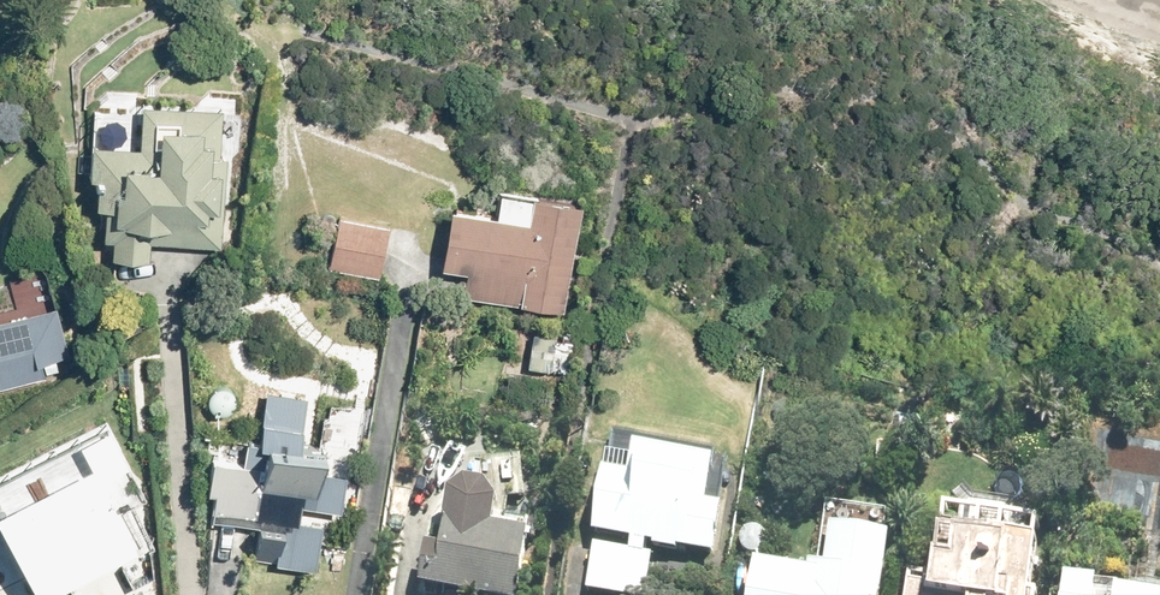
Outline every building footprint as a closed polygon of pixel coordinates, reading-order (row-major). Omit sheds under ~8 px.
[(105,235),(115,235),(114,254),(150,257),(152,240),(224,245),(231,155),(223,155),(227,107),(147,102),(145,143),(96,139),(93,174),(100,174),(98,203),(108,203),(105,235)] [(437,267),(464,271),(460,293),(558,310),(577,205),(498,191),(493,217),(448,209),(437,267)] [(392,226),(342,216),(332,265),(382,276),(392,226)] [(44,375),(40,359),(70,351),(58,304),(0,319),(0,386),(44,375)] [(132,317),(118,324),(126,338),(140,330),(132,317)] [(560,347),(575,348),(575,335),(560,334),(560,347)] [(552,350),(549,368),(566,370),(568,352),(552,350)] [(295,403),(296,396),(282,394),(281,401),(268,400),(262,446),(247,444),(245,465),(215,461),(210,493),(215,494),(212,521),(262,528),(257,562),(317,569),(322,527),(296,523),(299,507),(344,513),(347,483),(323,479),(327,449),(300,446),(305,404),(295,403)] [(633,449),(630,466),(605,462),(592,538),(629,544),(627,555),(591,549),(584,593),(597,594),(643,594),(649,558),(641,557),(643,547),(651,548),(651,550),(689,557),(689,553),(711,556),(718,509),(702,507),(710,461),(633,449)] [(429,594),(517,594),(526,537),(491,531),(494,508),(484,492),(463,489),(446,500),(441,530),(444,531),(440,556),(424,553),(418,593),(429,594)] [(45,541),(78,594),(84,594),(143,560),(109,503),(45,541)] [(1036,531),(940,515),(935,546),(930,545),(927,559),(933,560),(927,594),(1025,594),(1036,531)] [(889,543),(829,532),(822,571),(793,567),(792,576),(753,569),(749,594),(880,594),(889,543)] [(1126,574),(1124,587),(1092,583),(1092,585),(1064,580),(1062,594),(1159,594),(1159,580),(1126,574)]
